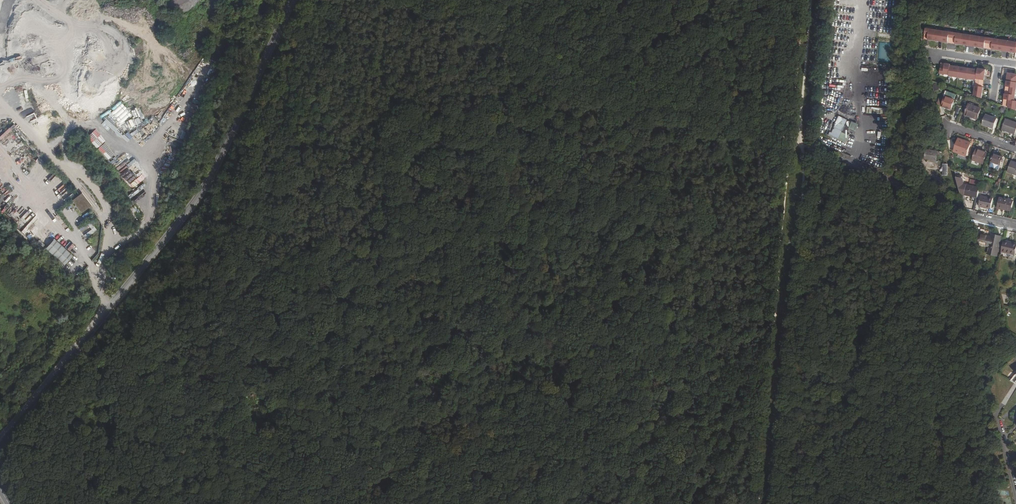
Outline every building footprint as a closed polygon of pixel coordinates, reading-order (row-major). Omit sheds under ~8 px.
[(926,40),(935,42),(937,31),(928,30),(926,40)] [(937,31),(935,42),(944,43),(946,33),(937,31)] [(946,33),(944,43),(953,44),(955,34),(946,33)] [(955,34),(953,44),(963,46),(964,35),(955,34)] [(964,35),(963,46),(972,47),(973,37),(964,35)] [(973,37),(972,47),(981,48),(982,38),(973,37)] [(982,38),(981,48),(990,50),(991,39),(982,38)] [(991,39),(990,50),(999,51),(1001,41),(991,39)] [(1001,41),(999,51),(1008,52),(1010,42),(1001,41)] [(879,42),(878,61),(890,61),(891,43),(879,42)] [(942,75),(951,76),(952,67),(952,66),(943,64),(942,75)] [(951,77),(960,79),(961,68),(952,67),(951,76),(951,77)] [(961,68),(960,79),(969,80),(970,70),(961,68)] [(979,71),(970,70),(969,80),(978,81),(979,71)] [(978,83),(985,84),(985,81),(986,81),(987,71),(980,70),(979,71),(978,81),(978,83)] [(1007,91),(1015,92),(1015,83),(1008,82),(1007,91)] [(984,88),(985,84),(978,83),(976,97),(983,99),(985,88),(984,88)] [(1015,102),(1015,98),(1015,92),(1007,91),(1006,100),(1015,102)] [(956,101),(948,98),(944,107),(953,110),(956,101)] [(1015,102),(1006,100),(1005,107),(1015,111),(1015,102)] [(982,110),(970,106),(967,116),(979,120),(982,110)] [(834,117),(836,111),(828,107),(825,113),(834,117)] [(837,110),(836,111),(834,117),(832,122),(834,123),(829,135),(845,143),(849,134),(848,133),(851,126),(846,124),(849,116),(837,110)] [(104,118),(121,138),(125,135),(108,115),(104,118)] [(999,120),(988,116),(984,126),(995,130),(999,120)] [(1007,121),(1004,131),(1015,135),(1015,124),(1007,121)] [(12,131),(10,128),(0,133),(0,139),(12,131)] [(87,138),(112,167),(125,156),(104,132),(98,138),(93,133),(87,138)] [(960,139),(956,152),(969,157),(973,146),(965,143),(965,141),(960,139)] [(924,159),(937,161),(939,152),(926,150),(924,159)] [(978,150),(974,161),(985,165),(988,154),(978,150)] [(131,154),(114,167),(131,189),(148,176),(135,159),(131,154)] [(996,155),(993,163),(1002,166),(1005,158),(996,155)] [(966,196),(980,199),(983,186),(974,184),(973,187),(969,187),(966,196)] [(82,193),(71,200),(81,213),(91,206),(82,193)] [(995,200),(983,198),(981,208),(992,210),(995,200)] [(1015,202),(1002,199),(999,209),(1005,210),(1005,209),(1013,211),(1015,202)] [(20,206),(14,216),(17,218),(23,208),(20,206)] [(133,214),(138,211),(135,206),(130,208),(133,214)] [(90,221),(79,228),(86,238),(97,230),(90,221)] [(995,239),(980,236),(979,242),(994,245),(992,256),(999,258),(1002,238),(996,237),(995,239)] [(45,249),(63,266),(72,256),(54,239),(45,249)] [(994,245),(979,242),(979,246),(990,248),(988,256),(992,256),(994,245)] [(1004,242),(1002,254),(1015,256),(1015,246),(1010,245),(1010,243),(1004,242)]
